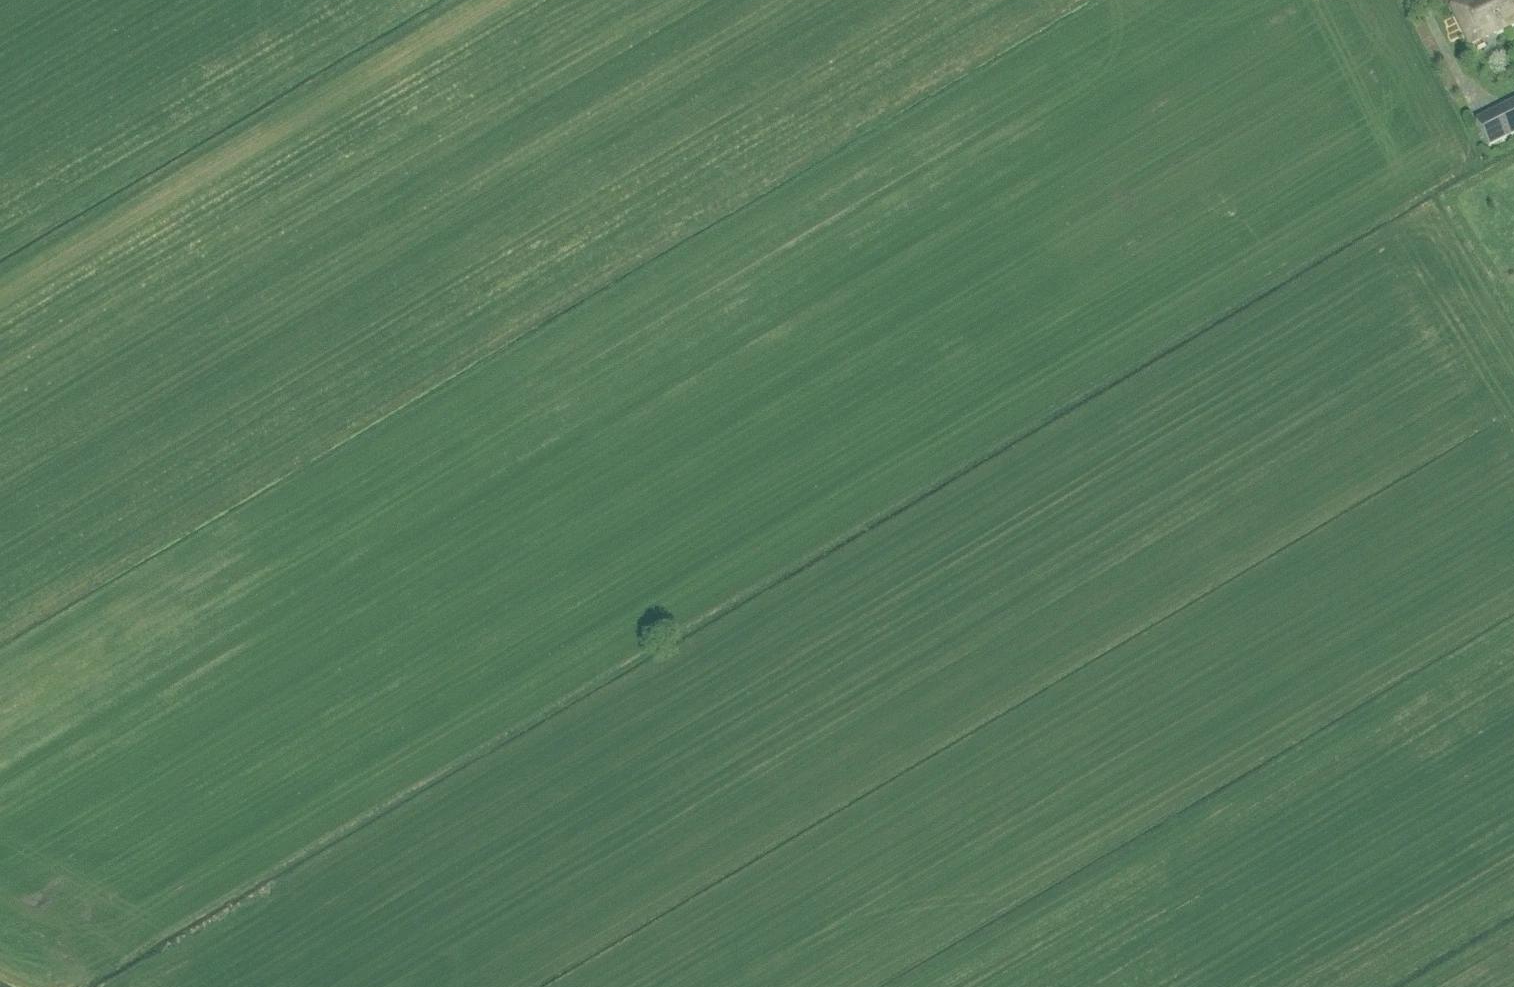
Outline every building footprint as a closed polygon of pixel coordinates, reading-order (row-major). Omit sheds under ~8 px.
[(1467,5),(1464,0),(1451,7),(1470,46),(1483,39),(1483,40),(1513,24),(1513,0),(1478,0),(1467,5)] [(1476,123),(1489,148),(1513,136),(1513,104),(1476,123)]
